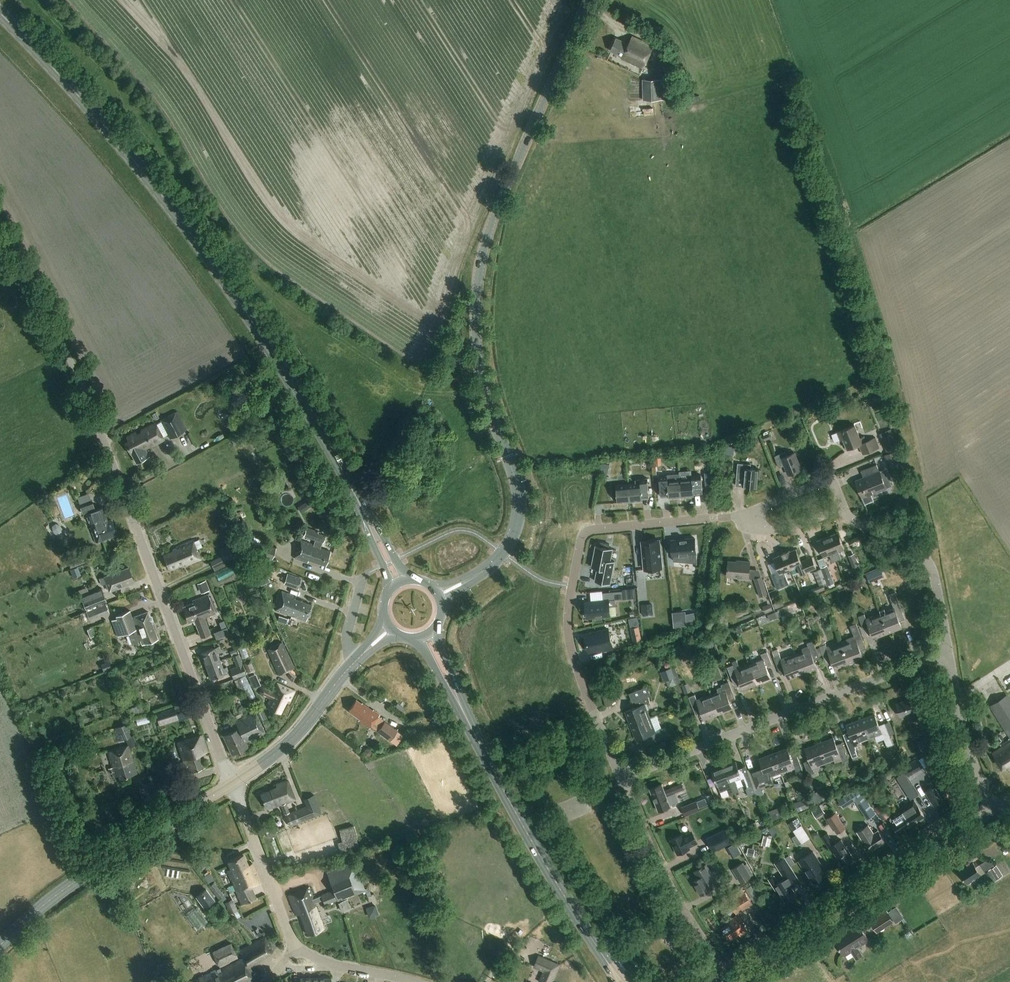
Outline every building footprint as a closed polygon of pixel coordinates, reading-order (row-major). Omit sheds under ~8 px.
[(643,68),(653,46),(632,36),(629,43),(616,37),(610,51),(622,56),(621,58),(643,68)] [(658,79),(643,79),(643,100),(658,100),(658,79)] [(231,412),(231,411),(230,410),(229,409),(227,409),(226,409),(224,409),(223,410),(223,412),(223,413),(223,415),(224,416),(225,417),(226,417),(228,417),(229,417),(230,416),(231,415),(231,414),(231,412)] [(160,420),(170,438),(187,429),(177,411),(160,420)] [(148,446),(163,438),(155,423),(140,431),(140,433),(135,436),(134,433),(125,438),(127,441),(125,442),(136,463),(149,456),(144,447),(148,446)] [(862,454),(878,447),(874,438),(866,442),(863,435),(859,437),(854,425),(835,433),(838,441),(842,439),(846,450),(854,447),(854,448),(859,446),(862,454)] [(885,455),(890,466),(900,462),(895,451),(885,455)] [(787,476),(800,470),(792,452),(785,455),(783,452),(773,457),(778,468),(783,466),(787,476)] [(601,463),(599,473),(607,475),(609,465),(601,463)] [(756,489),(758,469),(751,469),(751,464),(738,463),(737,477),(744,477),(743,488),(756,489)] [(864,477),(856,480),(865,504),(874,500),(871,494),(887,488),(880,471),(879,471),(877,465),(861,471),(864,477)] [(682,497),(680,478),(668,479),(668,475),(659,476),(660,493),(669,492),(670,498),(682,497)] [(692,477),(680,478),(682,497),(694,495),(694,491),(702,490),(701,475),(692,475),(692,477)] [(634,483),(628,483),(630,501),(642,500),(642,494),(646,494),(644,477),(634,478),(634,483)] [(630,501),(628,483),(616,485),(618,502),(630,501)] [(112,519),(108,521),(103,507),(95,510),(92,500),(80,505),(83,513),(86,512),(97,541),(118,534),(112,519)] [(307,501),(302,504),(305,509),(310,506),(307,501)] [(237,515),(246,511),(242,503),(234,507),(237,515)] [(326,508),(318,515),(322,520),(331,513),(326,508)] [(315,540),(313,546),(300,542),(294,559),(308,563),(308,561),(326,567),(331,553),(320,549),(320,548),(319,548),(322,539),(318,537),(320,531),(308,527),(305,537),(315,540)] [(826,536),(836,559),(841,557),(837,549),(843,547),(836,531),(826,536)] [(830,562),(836,559),(826,536),(816,540),(823,556),(827,554),(830,562)] [(694,537),(672,539),(673,560),(696,563),(694,537)] [(176,545),(177,549),(178,551),(164,557),(170,571),(201,558),(193,538),(176,545)] [(659,539),(642,541),(644,569),(662,567),(659,539)] [(276,548),(259,542),(255,554),(272,560),(276,548)] [(596,545),(592,567),(598,568),(595,581),(609,584),(609,583),(612,569),(614,561),(610,560),(612,548),(609,547),(609,544),(600,542),(599,545),(596,545)] [(222,555),(210,561),(215,571),(227,566),(225,562),(234,558),(228,545),(219,549),(222,555)] [(783,551),(790,568),(797,565),(800,573),(815,567),(811,557),(800,561),(795,548),(789,551),(788,549),(783,551)] [(782,571),(790,568),(783,551),(778,554),(778,555),(773,557),(778,568),(770,572),(777,589),(788,584),(782,571)] [(854,554),(848,556),(853,567),(859,564),(854,554)] [(68,560),(71,567),(83,562),(80,555),(68,560)] [(261,561),(251,565),(258,580),(268,575),(261,561)] [(727,577),(748,579),(749,562),(740,562),(740,563),(728,562),(727,577)] [(239,565),(224,570),(226,577),(241,572),(239,565)] [(827,565),(821,567),(828,585),(834,582),(827,565)] [(78,567),(70,570),(73,578),(81,575),(78,567)] [(109,591),(134,581),(128,567),(100,577),(102,583),(106,582),(109,591)] [(813,571),(819,585),(826,582),(821,568),(813,571)] [(874,579),(871,571),(866,573),(869,581),(874,579)] [(635,572),(627,573),(629,585),(637,584),(635,572)] [(288,573),(285,583),(298,588),(302,578),(288,573)] [(204,592),(212,589),(209,579),(201,582),(204,592)] [(755,582),(760,596),(767,594),(762,580),(755,582)] [(809,590),(811,595),(826,589),(824,584),(809,590)] [(105,601),(100,588),(89,592),(87,587),(79,590),(85,609),(105,601)] [(586,611),(585,611),(585,613),(586,613),(587,617),(596,616),(596,618),(602,618),(602,616),(610,615),(609,606),(616,605),(615,599),(623,598),(622,590),(602,592),(603,600),(585,601),(586,611)] [(306,622),(312,606),(295,600),(296,596),(282,591),(275,610),(306,622)] [(823,599),(820,592),(814,594),(817,601),(823,599)] [(892,609),(879,614),(887,634),(900,629),(898,622),(905,619),(896,593),(889,595),(894,607),(891,608),(892,609)] [(204,617),(215,613),(208,594),(192,600),(193,603),(183,607),(189,622),(194,620),(200,637),(210,633),(204,617)] [(781,600),(773,604),(775,609),(784,605),(781,600)] [(803,602),(785,607),(787,614),(805,608),(803,602)] [(652,603),(642,604),(643,615),(653,614),(652,603)] [(770,603),(762,606),(765,613),(773,610),(770,603)] [(109,611),(106,604),(95,608),(97,615),(109,611)] [(118,618),(112,620),(118,635),(127,631),(132,643),(140,640),(142,644),(158,638),(148,611),(133,617),(130,610),(117,615),(118,618)] [(694,612),(685,614),(686,621),(695,619),(694,612)] [(862,615),(859,616),(863,629),(869,627),(873,638),(887,634),(879,614),(866,619),(865,614),(862,615)] [(229,619),(223,620),(225,628),(217,630),(219,637),(233,634),(229,619)] [(856,623),(850,625),(854,636),(852,636),(853,639),(841,643),(849,663),(862,658),(860,651),(866,649),(856,623)] [(639,627),(630,628),(633,642),(641,640),(639,627)] [(608,628),(584,635),(588,651),(603,648),(603,651),(613,648),(608,628)] [(705,641),(698,643),(700,651),(707,648),(705,641)] [(802,651),(795,654),(802,674),(817,669),(813,660),(819,658),(813,641),(807,643),(808,646),(801,649),(802,651)] [(283,642),(267,649),(279,675),(295,667),(283,642)] [(825,643),(819,646),(825,663),(831,661),(834,668),(849,663),(841,643),(827,648),(825,643)] [(201,653),(206,666),(219,661),(216,653),(220,652),(218,647),(201,653)] [(773,656),(779,654),(777,648),(771,651),(773,656)] [(763,659),(748,665),(755,684),(771,679),(766,667),(773,665),(767,652),(761,654),(763,659)] [(238,653),(232,656),(237,666),(230,669),(234,679),(246,674),(238,653)] [(773,656),(773,657),(780,675),(786,673),(788,679),(802,674),(795,654),(781,659),(779,654),(773,656)] [(733,665),(727,667),(733,684),(739,682),(742,690),(755,684),(748,665),(740,668),(737,659),(732,661),(733,665)] [(219,661),(206,666),(210,679),(228,673),(226,667),(222,668),(219,661)] [(244,663),(248,674),(255,671),(251,661),(244,663)] [(660,672),(664,682),(674,678),(670,668),(660,672)] [(157,672),(144,676),(146,683),(159,679),(157,672)] [(255,676),(249,678),(254,689),(259,687),(255,676)] [(249,687),(248,679),(240,679),(241,687),(249,687)] [(718,692),(710,695),(718,714),(731,709),(728,702),(734,700),(727,682),(721,684),(722,686),(717,688),(718,692)] [(687,683),(681,685),(684,694),(690,691),(687,683)] [(259,693),(271,699),(267,707),(281,714),(288,700),(291,702),(295,692),(278,684),(274,692),(262,686),(261,688),(259,693)] [(649,703),(648,702),(650,701),(648,696),(651,695),(647,686),(629,693),(633,702),(636,707),(624,712),(629,726),(650,719),(644,704),(649,703)] [(694,695),(688,697),(695,715),(701,712),(703,719),(718,714),(710,695),(696,700),(694,695)] [(1007,695),(990,706),(1009,737),(1009,699),(1007,695)] [(369,729),(380,714),(356,697),(347,710),(359,719),(358,721),(369,729)] [(908,721),(913,719),(911,711),(913,711),(909,697),(895,702),(899,715),(906,713),(908,721)] [(80,709),(84,719),(105,710),(101,700),(80,709)] [(174,706),(155,712),(159,725),(178,719),(174,706)] [(262,708),(257,710),(261,719),(266,717),(262,708)] [(245,742),(265,733),(256,713),(236,722),(239,729),(223,735),(232,755),(247,748),(245,742)] [(867,739),(875,735),(877,740),(884,737),(887,746),(892,744),(884,723),(877,725),(873,714),(859,719),(867,739)] [(629,726),(635,740),(643,737),(646,747),(659,742),(658,739),(667,736),(665,728),(655,732),(650,719),(629,726)] [(856,749),(854,745),(862,743),(861,741),(867,739),(859,719),(845,724),(847,732),(842,734),(851,757),(857,755),(855,749),(856,749)] [(384,721),(377,731),(390,741),(397,731),(384,721)] [(113,728),(118,741),(126,738),(128,742),(133,741),(126,723),(113,728)] [(419,733),(411,727),(407,732),(416,738),(419,733)] [(938,744),(933,733),(918,740),(923,751),(938,744)] [(200,754),(208,751),(202,734),(177,742),(184,762),(180,763),(181,768),(185,766),(187,771),(204,766),(200,754)] [(831,738),(818,743),(825,762),(834,758),(835,762),(842,760),(842,762),(848,760),(841,742),(833,745),(831,738)] [(1000,744),(1001,746),(991,752),(1001,767),(1005,765),(1009,772),(1009,738),(1000,744)] [(810,760),(804,762),(808,774),(814,772),(813,769),(819,767),(818,764),(825,762),(818,743),(805,748),(810,760)] [(108,749),(112,767),(109,767),(110,772),(113,771),(113,773),(114,773),(115,777),(119,776),(136,772),(129,744),(108,749)] [(787,748),(773,753),(780,773),(794,768),(796,773),(801,771),(794,752),(789,754),(787,748)] [(755,787),(767,783),(773,781),(771,776),(780,773),(773,753),(758,758),(762,770),(750,774),(755,787)] [(918,757),(904,765),(909,775),(924,767),(918,757)] [(731,787),(733,793),(738,791),(733,780),(740,777),(745,788),(752,785),(746,770),(740,772),(735,761),(723,766),(731,786),(731,787)] [(717,786),(718,786),(720,792),(726,789),(729,795),(733,793),(731,787),(731,786),(723,766),(711,771),(717,786)] [(919,794),(904,772),(896,777),(911,799),(919,794)] [(879,777),(872,780),(875,785),(881,782),(879,777)] [(941,786),(938,781),(936,777),(929,782),(931,785),(925,789),(934,803),(944,796),(938,788),(941,786)] [(286,803),(294,800),(287,780),(276,784),(277,788),(260,794),(266,809),(273,806),(274,807),(281,805),(286,803)] [(666,796),(683,789),(680,783),(663,790),(660,784),(648,789),(657,811),(670,806),(666,796)] [(858,805),(867,799),(858,786),(849,792),(844,795),(850,803),(855,800),(858,805)] [(820,789),(814,791),(818,801),(824,799),(820,789)] [(73,793),(67,794),(70,804),(76,803),(73,793)] [(800,800),(803,808),(817,802),(814,794),(800,800)] [(306,805),(285,813),(290,826),(321,813),(314,795),(304,799),(306,805)] [(901,807),(911,822),(924,814),(918,805),(914,799),(901,807)] [(696,800),(681,806),(685,815),(700,809),(696,800)] [(882,803),(875,808),(883,820),(890,815),(882,803)] [(893,815),(889,818),(897,831),(911,822),(901,807),(891,813),(893,815)] [(774,809),(765,812),(768,821),(777,818),(774,809)] [(836,812),(826,818),(837,833),(846,827),(842,822),(837,813),(836,812)] [(797,818),(789,824),(797,837),(806,831),(797,818)] [(271,820),(262,824),(265,830),(267,829),(270,836),(277,833),(271,820)] [(756,821),(749,824),(752,829),(758,826),(756,821)] [(867,822),(856,830),(863,839),(865,838),(872,848),(885,840),(878,829),(874,831),(867,822)] [(713,851),(732,842),(726,828),(707,837),(713,851)] [(693,831),(683,835),(682,834),(670,839),(677,854),(689,849),(688,847),(698,843),(693,831)] [(852,857),(844,843),(840,838),(833,842),(827,832),(822,835),(832,852),(834,851),(842,864),(852,857)] [(768,836),(764,835),(761,844),(770,846),(771,842),(766,841),(768,836)] [(748,847),(746,854),(753,856),(755,849),(748,847)] [(813,850),(797,860),(804,870),(806,869),(814,882),(824,875),(821,870),(824,867),(813,850)] [(251,887),(253,887),(256,884),(260,883),(251,864),(249,865),(244,854),(228,861),(233,872),(230,873),(237,890),(247,885),(251,887)] [(790,854),(786,857),(791,865),(795,863),(790,854)] [(369,899),(365,891),(354,861),(327,872),(334,890),(314,898),(309,887),(288,895),(296,915),(299,914),(307,934),(324,928),(314,904),(316,904),(315,902),(323,899),(325,904),(337,899),(338,901),(361,893),(342,901),(344,907),(363,899),(364,901),(369,899)] [(743,861),(732,868),(740,882),(751,875),(743,861)] [(698,878),(692,881),(700,895),(711,888),(708,883),(714,879),(704,864),(693,871),(698,878)] [(976,884),(982,880),(972,864),(958,873),(966,885),(974,880),(976,884)] [(1002,874),(996,864),(995,865),(990,868),(997,878),(1002,874)] [(984,872),(991,882),(997,878),(990,868),(984,872)] [(774,875),(768,879),(775,889),(777,888),(785,901),(796,894),(791,886),(799,881),(792,869),(783,875),(786,881),(780,885),(774,875)] [(252,888),(253,887),(251,887),(247,885),(237,890),(243,904),(256,898),(252,888)] [(196,895),(204,907),(216,899),(207,887),(196,895)] [(741,888),(719,902),(723,908),(730,903),(736,913),(751,903),(741,888)] [(233,898),(225,902),(230,913),(238,909),(233,898)] [(884,906),(867,916),(877,932),(894,921),(884,906)] [(739,935),(747,930),(738,915),(730,920),(731,922),(721,928),(728,939),(738,933),(739,935)] [(856,946),(868,939),(857,922),(844,930),(846,933),(834,940),(843,954),(850,950),(855,957),(861,954),(856,946)] [(220,967),(196,979),(198,981),(251,981),(259,978),(255,970),(249,973),(246,966),(273,953),(265,937),(239,950),(243,957),(239,959),(230,942),(212,951),(220,967)] [(542,981),(552,981),(560,964),(539,956),(535,966),(545,970),(540,981),(542,981)]
